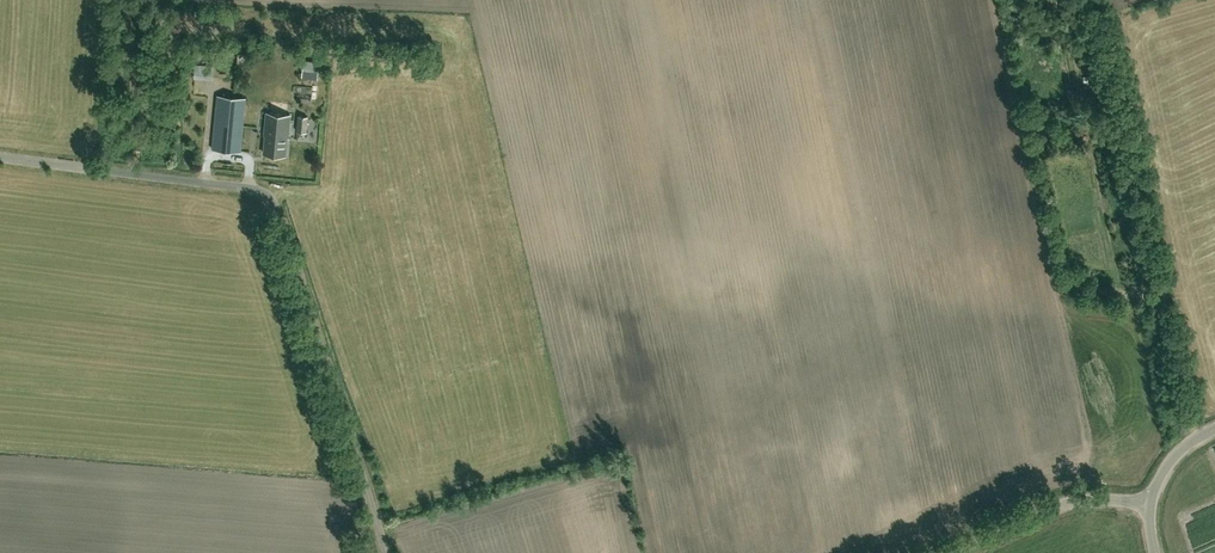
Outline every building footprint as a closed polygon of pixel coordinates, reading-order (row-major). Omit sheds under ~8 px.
[(1028,6),(1031,26),(1040,25),(1037,5),(1028,6)] [(303,59),(302,76),(314,77),(316,60),(303,59)] [(241,150),(246,98),(217,95),(212,147),(241,150)] [(1063,119),(1062,114),(1067,113),(1065,103),(1060,104),(1054,105),(1056,120),(1063,119)] [(288,137),(290,114),(266,112),(264,134),(266,135),(264,153),(285,155),(287,136),(288,137)] [(307,131),(309,116),(298,115),(297,130),(307,131)]
